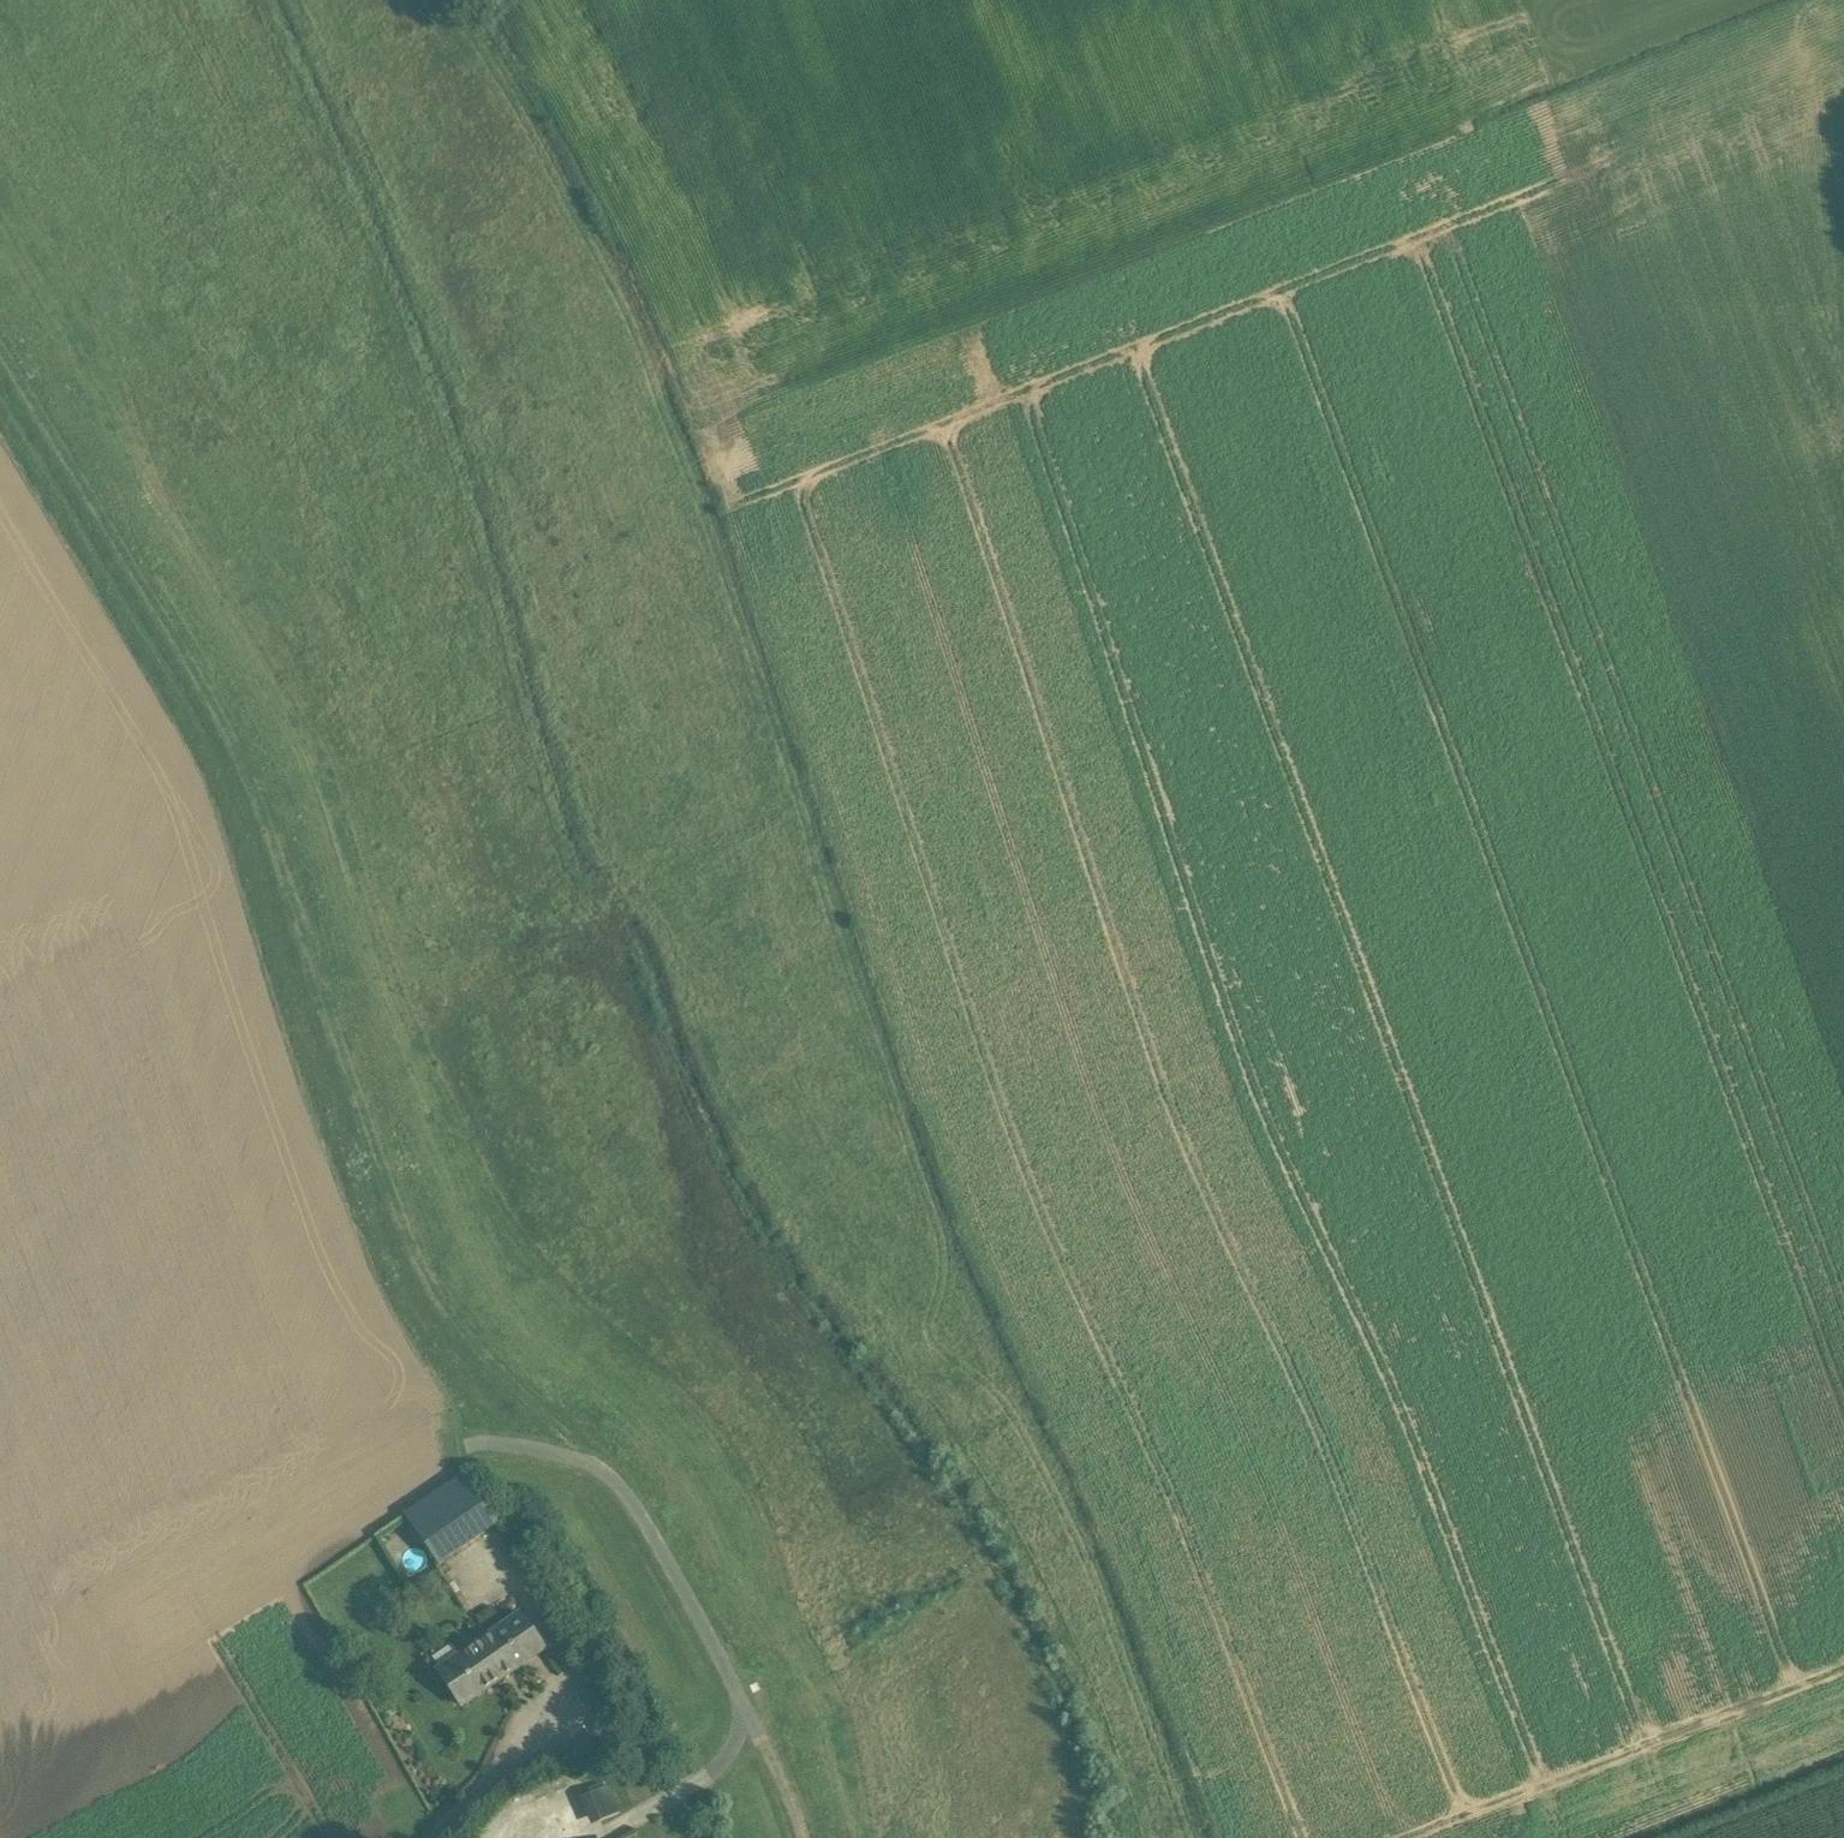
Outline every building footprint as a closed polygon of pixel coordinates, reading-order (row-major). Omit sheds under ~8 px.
[(404,1513),(408,1518),(438,1562),(495,1522),(461,1473),(404,1513)] [(500,1626),(467,1649),(437,1670),(461,1705),(545,1647),(520,1612),(500,1626)] [(578,1793),(588,1821),(622,1810),(612,1781),(578,1793)]
